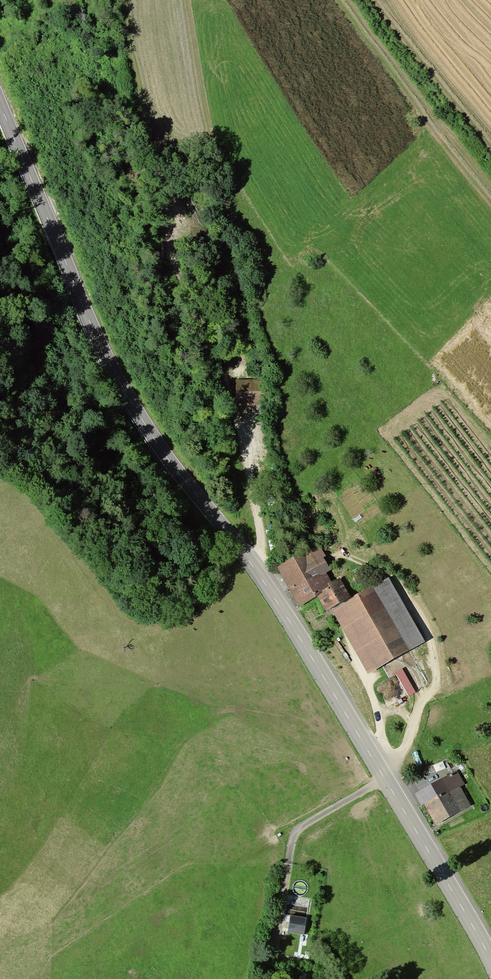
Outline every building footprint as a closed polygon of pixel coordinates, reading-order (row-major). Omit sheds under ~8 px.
[(319,544),(277,567),(299,606),(317,596),(326,611),(351,597),(340,577),(331,582),(326,573),(331,570),(324,557),(326,556),(319,544)] [(388,577),(331,610),(368,674),(425,641),(388,577)] [(416,692),(402,669),(395,673),(409,696),(416,692)] [(456,770),(415,794),(421,806),(424,804),(436,825),(471,806),(460,787),(465,784),(456,770)] [(307,918),(290,915),(288,932),(304,934),(307,918)]
